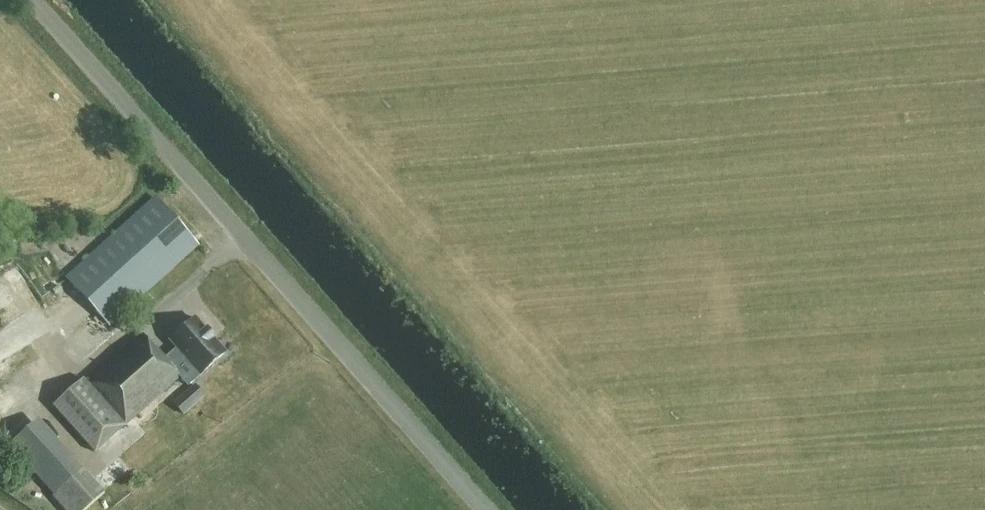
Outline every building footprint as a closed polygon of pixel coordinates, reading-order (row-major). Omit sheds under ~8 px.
[(197,246),(166,212),(155,199),(66,280),(100,317),(109,327),(197,246)] [(168,341),(176,350),(164,360),(142,336),(87,385),(83,380),(52,408),(93,453),(179,377),(175,372),(187,361),(201,377),(226,354),(194,318),(168,341)] [(193,386),(173,404),(183,416),(204,397),(193,386)] [(38,414),(10,438),(57,493),(53,496),(65,509),(87,509),(106,494),(38,414)]
